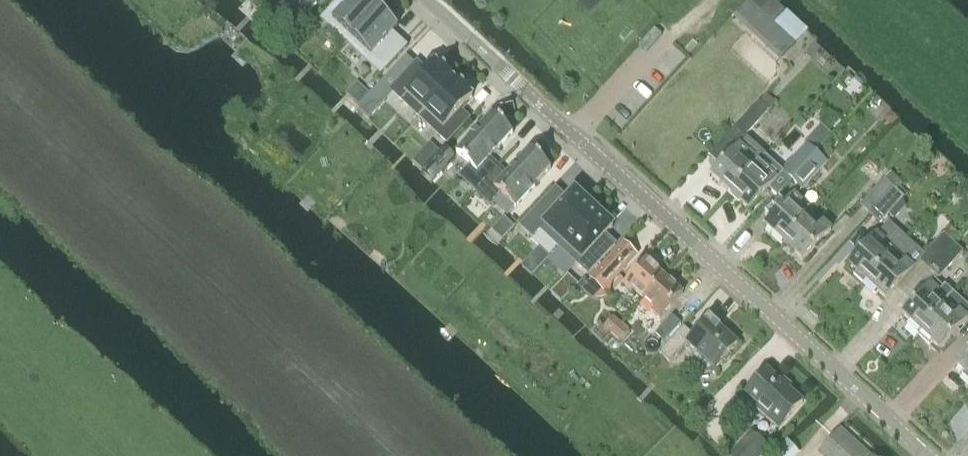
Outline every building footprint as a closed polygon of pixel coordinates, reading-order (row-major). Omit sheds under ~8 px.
[(290,13),(299,22),(316,3),(313,0),(302,0),(290,13)] [(320,19),(329,26),(346,43),(348,41),(380,10),(369,0),(338,0),(320,19)] [(735,15),(781,57),(782,58),(796,42),(795,41),(776,23),(787,11),(775,0),(749,0),(735,15)] [(348,41),(346,43),(364,60),(366,58),(371,53),(387,68),(408,46),(393,31),(397,27),(380,10),(348,41)] [(407,72),(390,91),(419,118),(455,79),(437,62),(423,77),(412,67),(407,72)] [(455,79),(419,118),(447,144),(470,119),(460,109),(473,95),(455,79)] [(759,101),(734,128),(744,136),(745,137),(769,110),(768,109),(759,101)] [(493,114),(456,153),(469,165),(459,176),(472,189),(475,191),(495,169),(499,165),(490,156),(513,132),(493,114)] [(710,176),(729,193),(764,154),(746,137),(710,176)] [(781,170),(791,179),(815,153),(806,144),(781,170)] [(495,169),(475,191),(491,206),(502,195),(514,206),(550,168),(531,149),(508,174),(499,165),(495,169)] [(815,153),(791,179),(800,188),(803,190),(827,164),(826,163),(825,161),(817,154),(815,153)] [(764,154),(729,193),(747,210),(768,188),(776,196),(791,179),(781,170),(764,154)] [(860,205),(869,214),(893,188),(884,179),(860,205)] [(893,188),(869,214),(879,223),(903,197),(893,188)] [(556,189),(520,227),(532,238),(540,231),(558,248),(594,208),(575,191),(567,200),(556,189)] [(764,225),(783,242),(812,210),(802,201),(800,203),(792,195),(764,225)] [(594,208),(558,248),(587,275),(615,244),(604,235),(612,226),(594,208)] [(812,210),(783,242),(801,259),(829,228),(821,220),(819,222),(811,215),(813,211),(812,210)] [(852,273),(863,283),(905,237),(889,222),(877,235),(875,234),(847,265),(854,271),(852,273)] [(905,237),(863,283),(874,293),(876,291),(885,298),(913,268),(920,260),(928,268),(952,242),(943,233),(924,254),(905,237)] [(952,242),(928,268),(937,277),(962,250),(952,242)] [(600,272),(592,281),(602,290),(620,270),(637,252),(627,243),(610,261),(600,272)] [(632,286),(642,295),(662,273),(646,258),(623,282),(630,289),(632,286)] [(662,273),(642,295),(655,307),(653,310),(659,316),(682,291),(662,273)] [(929,283),(901,314),(909,322),(907,324),(917,333),(946,301),(948,303),(956,295),(945,284),(943,286),(935,279),(931,284),(929,283)] [(917,333),(927,342),(929,340),(939,348),(967,317),(967,319),(967,306),(956,295),(948,303),(946,301),(917,333)] [(693,333),(684,325),(660,351),(670,360),(687,342),(714,367),(738,342),(709,316),(693,333)] [(629,331),(613,317),(603,328),(619,342),(629,331)] [(967,380),(967,351),(956,364),(965,373),(963,375),(967,380)] [(755,407),(778,428),(802,401),(766,369),(745,393),(758,404),(755,407)] [(840,428),(818,451),(823,455),(871,455),(840,428)] [(729,455),(760,455),(769,447),(751,431),(729,455)] [(776,455),(796,455),(799,453),(788,440),(773,453),(776,455)]
